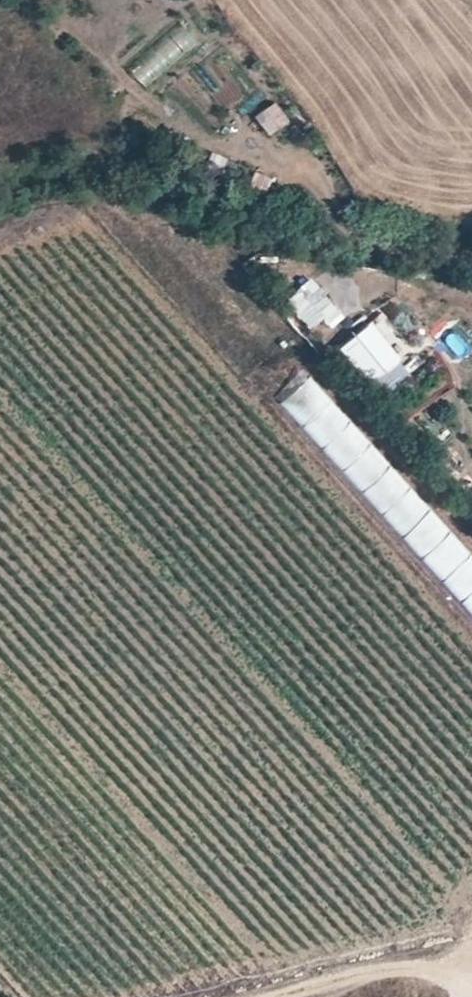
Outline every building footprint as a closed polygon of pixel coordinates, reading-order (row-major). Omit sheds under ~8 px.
[(367,372),(395,351),(372,322),(345,344),(367,372)] [(392,392),(414,375),(401,358),(379,374),(392,392)] [(302,373),(277,391),(299,423),(325,406),(302,373)]
